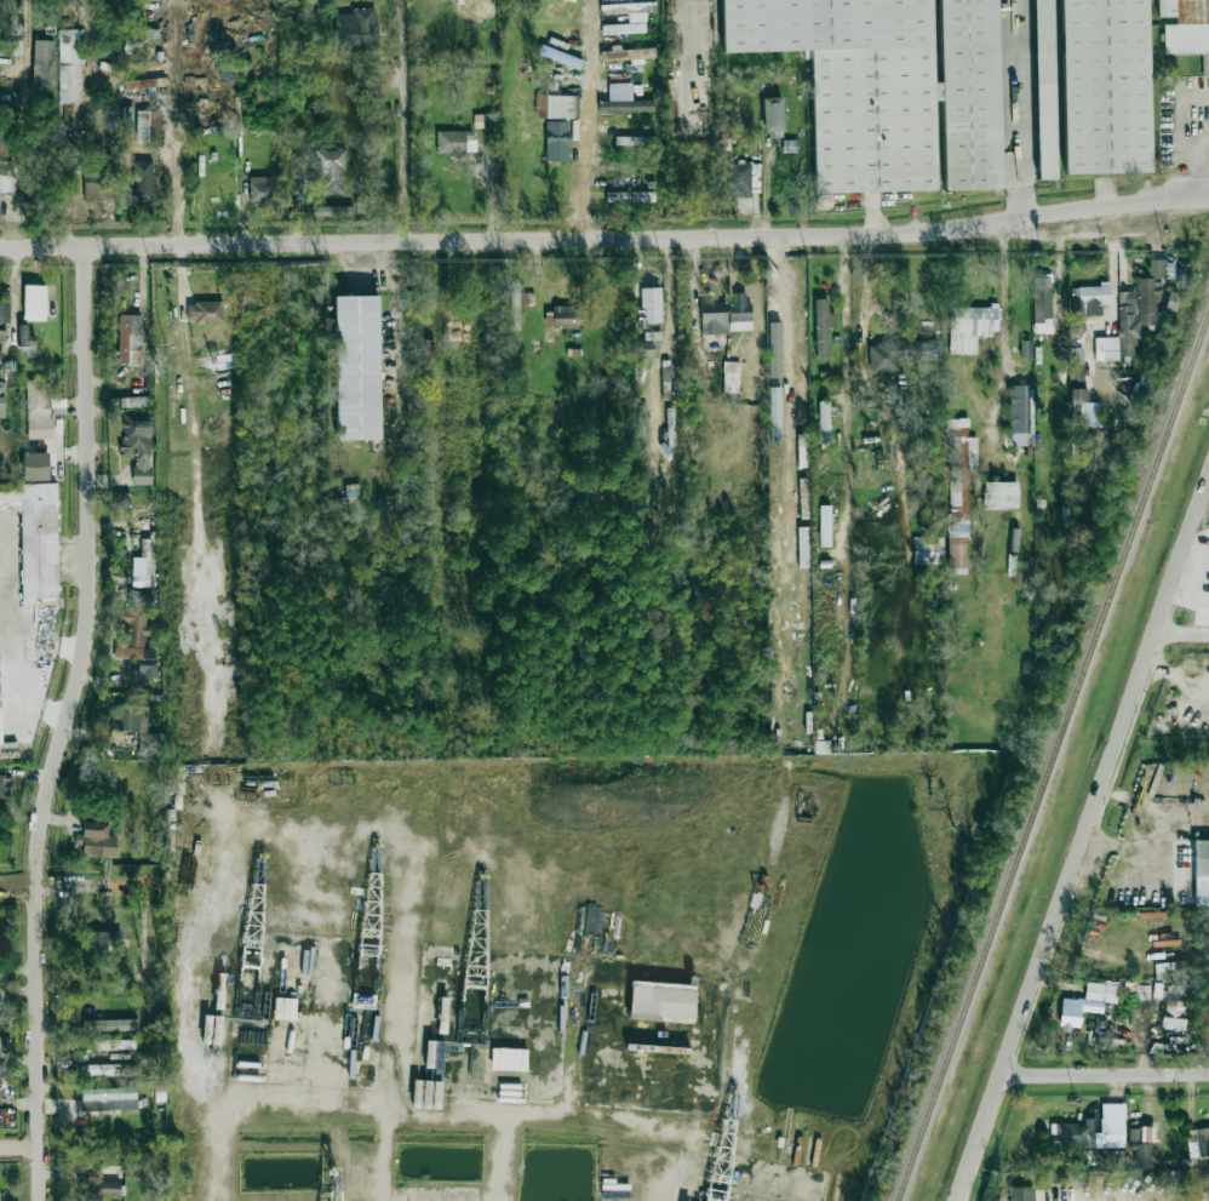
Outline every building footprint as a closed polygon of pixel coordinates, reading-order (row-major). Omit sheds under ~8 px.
[(722,52),(812,51),(812,192),(939,192),(939,189),(1007,189),(1006,0),(721,0),(722,52)] [(1052,0),(1033,0),(1037,180),(1056,180),(1052,0)] [(1150,173),(1148,0),(1060,0),(1063,174),(1150,173)] [(1158,17),(1177,17),(1175,24),(1163,24),(1164,54),(1208,53),(1208,0),(1158,0),(1158,17)] [(603,35),(646,32),(645,12),(655,11),(655,2),(601,5),(601,15),(627,13),(628,24),(602,25),(603,35)] [(377,8),(351,8),(351,13),(334,14),(335,46),(378,45),(377,8)] [(59,31),(60,126),(83,126),(82,31),(59,31)] [(22,56),(22,41),(0,40),(0,55),(22,56)] [(53,40),(34,40),(32,91),(52,91),(53,40)] [(655,49),(604,50),(604,59),(655,58),(655,49)] [(581,67),(583,58),(553,52),(551,61),(581,67)] [(126,82),(127,90),(157,86),(156,77),(126,82)] [(654,100),(632,101),(632,82),(609,83),(609,101),(599,101),(599,113),(654,112),(654,100)] [(578,95),(536,95),(536,118),(578,118),(578,95)] [(764,132),(784,132),(783,97),(763,98),(764,132)] [(137,143),(161,142),(160,111),(136,112),(137,143)] [(474,130),(494,130),(495,114),(475,114),(474,130)] [(568,121),(546,121),(545,161),(568,161),(568,121)] [(474,131),(436,132),(437,155),(466,154),(466,151),(475,151),(474,131)] [(655,138),(615,137),(615,144),(655,145),(655,138)] [(345,150),(317,149),(316,194),(344,194),(345,150)] [(152,158),(132,158),(133,203),(153,202),(152,158)] [(13,195),(16,162),(0,160),(0,194),(13,195)] [(750,198),(751,164),(727,163),(727,197),(750,198)] [(272,176),(248,177),(249,204),(273,204),(272,176)] [(654,191),(606,192),(606,202),(654,201),(654,191)] [(353,206),(314,206),(314,217),(353,217),(353,206)] [(1159,325),(1159,278),(1174,278),(1175,260),(1150,260),(1150,278),(1137,278),(1137,291),(1119,291),(1119,356),(1137,356),(1137,325),(1159,325)] [(1051,277),(1032,278),(1033,321),(1052,321),(1051,277)] [(511,282),(509,330),(518,330),(519,304),(534,304),(534,293),(519,292),(519,282),(511,282)] [(23,321),(46,321),(47,285),(24,285),(23,321)] [(1111,304),(1110,286),(1071,287),(1071,316),(1102,315),(1102,305),(1111,304)] [(751,303),(746,303),(746,292),(734,293),(734,303),(728,303),(729,330),(752,330),(751,303)] [(1178,293),(1168,292),(1166,310),(1176,311),(1178,293)] [(376,294),(379,437),(336,439),(332,294),(376,294)] [(828,299),(815,299),(816,356),(830,356),(829,328),(835,328),(835,313),(828,313),(828,299)] [(223,301),(195,302),(195,324),(223,324),(223,301)] [(727,302),(701,303),(702,334),(728,333),(727,302)] [(976,354),(977,338),(996,338),(997,306),(950,305),(949,353),(976,354)] [(580,329),(580,307),(545,306),(544,328),(580,329)] [(779,308),(769,308),(770,364),(780,363),(779,308)] [(806,312),(798,311),(796,345),(804,345),(806,312)] [(139,365),(141,314),(119,313),(118,364),(139,365)] [(36,347),(35,335),(28,335),(28,325),(18,325),(19,347),(36,347)] [(1096,360),(1119,360),(1118,337),(1095,337),(1096,360)] [(898,372),(898,360),(941,360),(941,341),(869,341),(869,372),(898,372)] [(637,356),(650,356),(650,342),(637,342),(637,356)] [(1083,364),(1083,348),(1070,348),(1070,364),(1083,364)] [(739,392),(740,362),(724,361),(723,392),(739,392)] [(27,439),(50,438),(49,379),(26,380),(27,439)] [(1033,445),(1032,385),(1009,385),(1010,446),(1033,445)] [(1086,402),(1087,389),(1071,388),(1070,402),(1082,402),(1081,426),(1099,426),(1099,403),(1086,402)] [(722,404),(738,405),(739,394),(723,393),(722,404)] [(819,442),(830,442),(829,401),(819,401),(819,442)] [(675,407),(666,407),(668,447),(676,446),(675,407)] [(133,484),(152,484),(151,416),(122,417),(123,457),(133,457),(133,484)] [(948,573),(971,573),(971,437),(968,437),(968,418),(948,418),(948,573)] [(23,481),(48,480),(48,452),(22,453),(23,481)] [(799,478),(800,519),(810,519),(809,478),(799,478)] [(1018,509),(1018,482),(984,482),(984,509),(1018,509)] [(20,508),(22,605),(34,604),(34,599),(59,598),(56,483),(21,483),(21,491),(0,492),(0,509),(20,508)] [(772,540),(783,540),(783,484),(772,485),(772,540)] [(129,506),(130,493),(115,491),(114,505),(129,506)] [(819,546),(830,546),(831,506),(820,505),(819,546)] [(943,537),(914,537),(914,564),(944,563),(943,537)] [(809,612),(810,555),(798,555),(797,612),(809,612)] [(132,587),(153,586),(153,557),(132,558),(132,587)] [(113,657),(142,658),(144,636),(148,636),(149,613),(120,611),(119,623),(127,623),(126,648),(114,647),(113,657)] [(157,661),(139,660),(138,677),(157,678),(157,661)] [(139,755),(160,755),(161,733),(147,733),(147,706),(111,706),(111,731),(139,731),(139,755)] [(0,775),(0,799),(11,799),(12,776),(0,775)] [(116,836),(108,836),(108,823),(83,822),(82,834),(75,834),(75,845),(82,845),(82,856),(115,857),(116,836)] [(1208,906),(1208,840),(1194,840),(1194,906),(1208,906)] [(121,932),(89,931),(88,957),(110,957),(110,948),(121,948),(121,932)] [(695,985),(631,981),(629,1016),(693,1019),(695,985)] [(1061,998),(1059,1028),(1080,1030),(1081,1011),(1102,1012),(1103,1002),(1117,1003),(1119,984),(1086,982),(1085,999),(1061,998)] [(86,1050),(103,1050),(103,1041),(87,1041),(86,1050)] [(135,1074),(134,1063),(87,1066),(87,1076),(135,1074)] [(81,1088),(82,1111),(138,1110),(137,1087),(81,1088)] [(1124,1147),(1125,1104),(1101,1103),(1101,1133),(1095,1133),(1095,1147),(1124,1147)] [(1094,1118),(1084,1119),(1084,1123),(1050,1124),(1051,1147),(1095,1146),(1094,1118)] [(1188,1129),(1189,1154),(1208,1153),(1208,1128),(1188,1129)] [(1135,1169),(1151,1169),(1152,1143),(1136,1143),(1135,1169)] [(120,1181),(102,1180),(102,1172),(88,1172),(87,1196),(120,1197),(120,1181)] [(1034,1187),(1008,1187),(1009,1200),(1034,1200),(1034,1187)]
